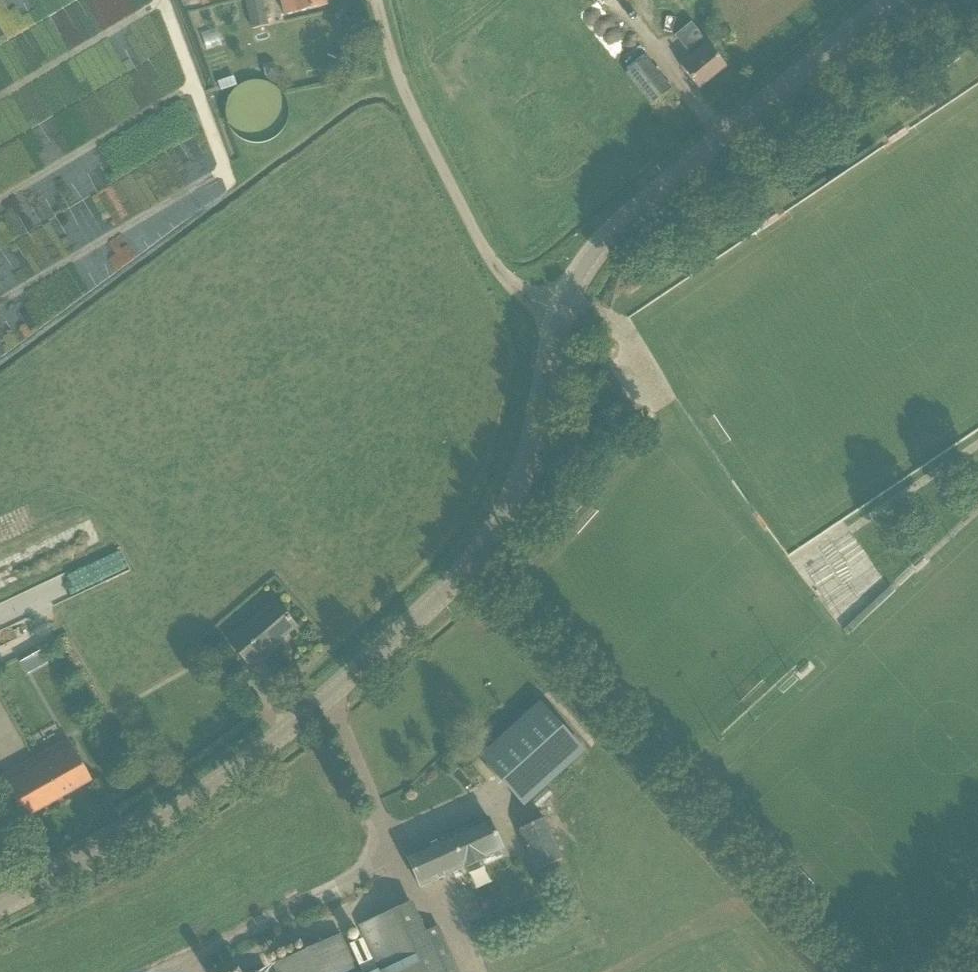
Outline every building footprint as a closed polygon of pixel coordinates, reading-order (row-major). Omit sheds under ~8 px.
[(251,29),(268,25),(262,0),(244,0),(251,29)] [(307,10),(327,5),(325,0),(281,0),(285,15),(307,10)] [(726,67),(707,44),(707,45),(694,29),(680,41),(693,57),(680,67),(698,89),(726,67)] [(651,105),(671,89),(646,58),(626,74),(651,105)] [(605,423),(607,408),(599,407),(597,422),(605,423)] [(40,618),(140,581),(131,556),(31,593),(40,618)] [(229,643),(237,653),(251,668),(277,645),(275,644),(295,626),(282,611),(275,603),(229,643)] [(523,805),(546,784),(583,751),(553,718),(540,703),(480,757),(494,772),(523,805)] [(1,778),(14,801),(24,819),(91,781),(81,763),(68,740),(1,778)] [(479,758),(471,765),(486,782),(494,775),(479,758)] [(501,849),(496,836),(487,818),(405,855),(420,887),(483,858),(482,857),(501,849)] [(545,818),(517,829),(536,872),(562,858),(553,836),(545,818)] [(359,925),(364,937),(373,958),(379,971),(457,971),(445,945),(438,927),(424,932),(418,917),(405,923),(398,908),(359,925)] [(348,952),(340,934),(273,965),(276,971),(357,971),(348,952)] [(373,958),(364,937),(350,944),(359,965),(373,958)]
